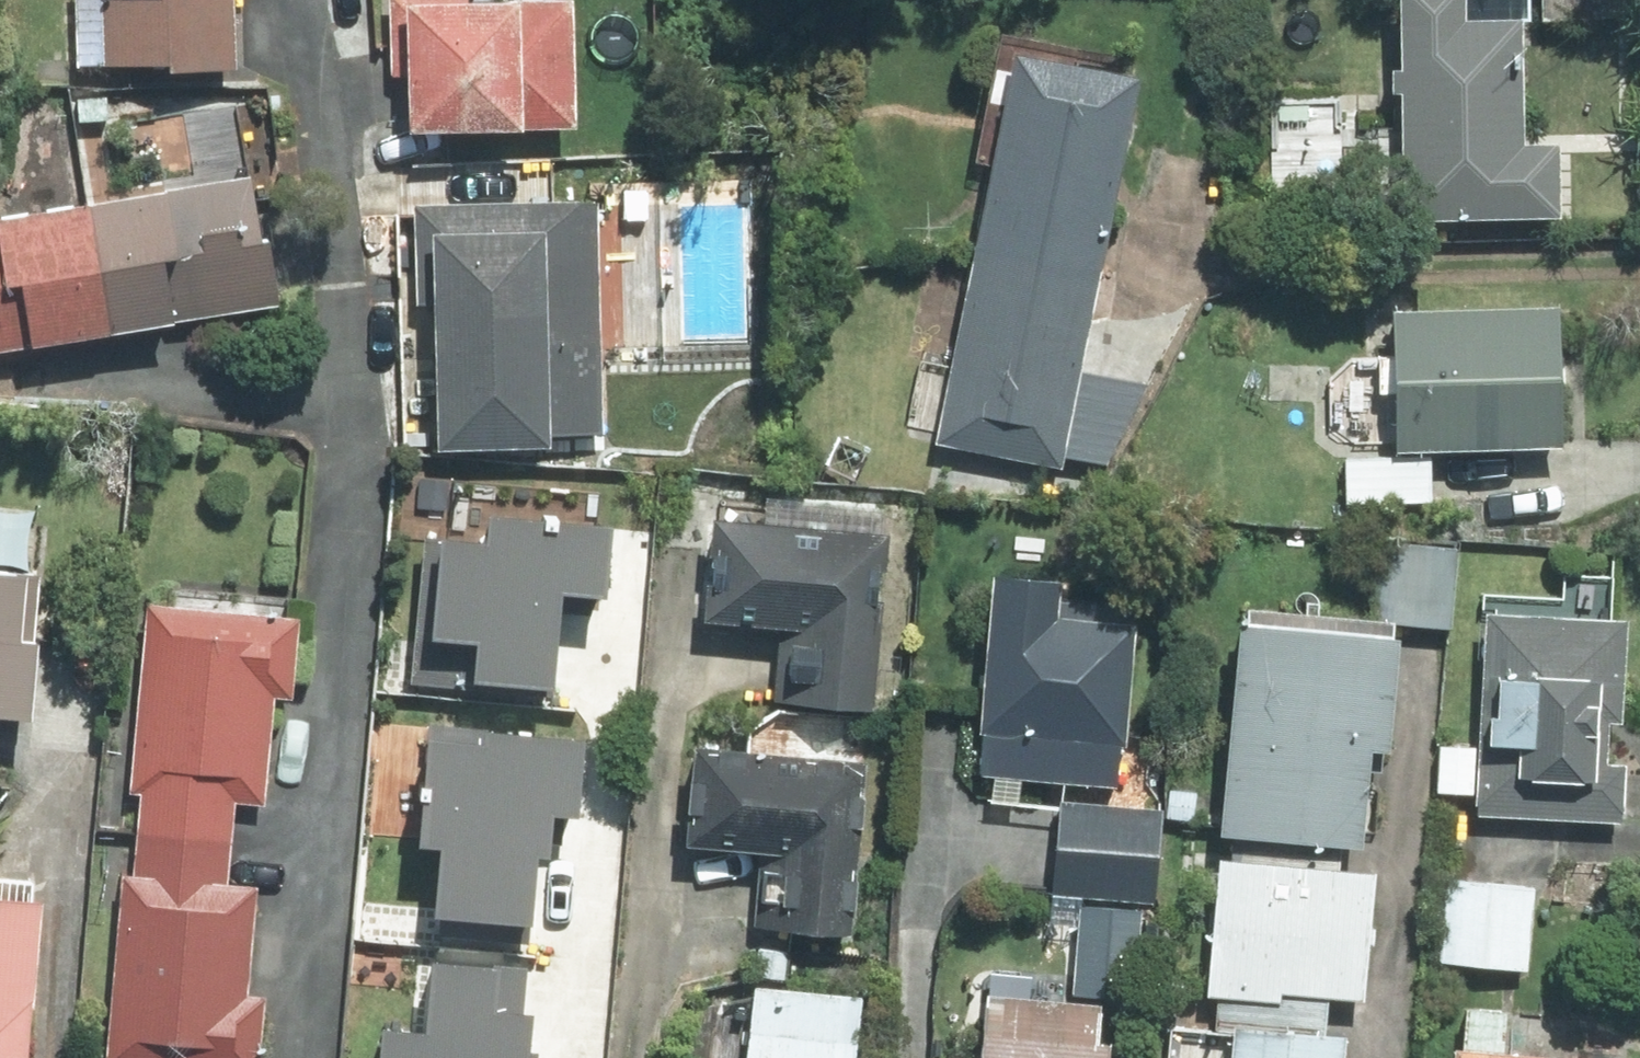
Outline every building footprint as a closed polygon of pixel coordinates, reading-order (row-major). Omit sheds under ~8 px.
[(81,64),(242,68),(243,0),(82,0),(81,64)] [(583,0),(395,0),(395,57),(415,57),(415,123),(582,125),(583,0)] [(1567,215),(1567,138),(1533,138),(1532,11),(1520,11),(1519,0),(1410,0),(1411,216),(1567,215)] [(1629,16),(1629,0),(1544,0),(1544,17),(1629,16)] [(1089,371),(1150,67),(1024,42),(943,439),(1131,477),(1150,383),(1089,371)] [(247,92),(0,142),(0,156),(4,175),(0,176),(0,350),(288,291),(247,92)] [(481,174),(481,200),(420,199),(418,279),(442,279),(438,444),(562,446),(563,435),(602,436),(609,202),(532,201),(533,176),(481,174)] [(1566,296),(1399,300),(1402,445),(1569,442),(1566,296)] [(1348,454),(1349,502),(1440,500),(1438,452),(1348,454)] [(42,511),(0,508),(0,709),(10,709),(13,642),(41,644),(42,511)] [(501,534),(447,532),(443,635),(484,636),(482,675),(556,678),(560,584),(625,587),(628,516),(502,511),(501,534)] [(793,627),(788,703),(886,709),(898,528),(711,516),(704,621),(793,627)] [(1457,625),(1466,543),(1380,534),(1371,616),(1457,625)] [(988,768),(1124,782),(1143,598),(1069,590),(1071,572),(1009,565),(988,768)] [(149,599),(136,790),(146,791),(141,869),(126,867),(113,1057),(265,1057),(269,991),(256,990),(263,881),(228,878),(233,799),(268,802),(275,699),(303,701),(309,610),(149,599)] [(1637,613),(1493,605),(1481,813),(1632,822),(1635,759),(1612,758),(1615,717),(1631,718),(1637,613)] [(1250,609),(1227,828),(1370,844),(1381,741),(1399,743),(1411,626),(1250,609)] [(462,724),(433,722),(426,841),(443,842),(439,914),(540,921),(547,808),(589,810),(594,732),(497,726),(496,737),(461,735),(462,724)] [(874,751),(697,741),(691,844),(761,848),(756,927),(864,933),(874,751)] [(1170,806),(1067,795),(1057,892),(1160,903),(1170,806)] [(1225,853),(1214,990),(1224,990),(1221,1029),(1240,1030),(1238,1057),(1352,1057),(1355,1027),(1332,1025),(1335,994),(1374,997),(1384,866),(1225,853)] [(1533,968),(1540,881),(1453,874),(1446,961),(1533,968)] [(0,878),(0,1057),(39,1057),(52,882),(0,878)] [(1148,906),(1086,900),(1076,991),(1138,998),(1148,906)] [(381,1057),(543,1057),(547,1008),(509,1005),(513,959),(445,953),(439,1025),(384,1020),(381,1057)] [(754,985),(749,1057),(871,1057),(875,992),(754,985)] [(1117,1037),(1105,1035),(1109,998),(988,986),(980,1057),(1115,1057),(1117,1037)] [(1602,1055),(1461,1040),(1459,1057),(1601,1057),(1602,1055)]
